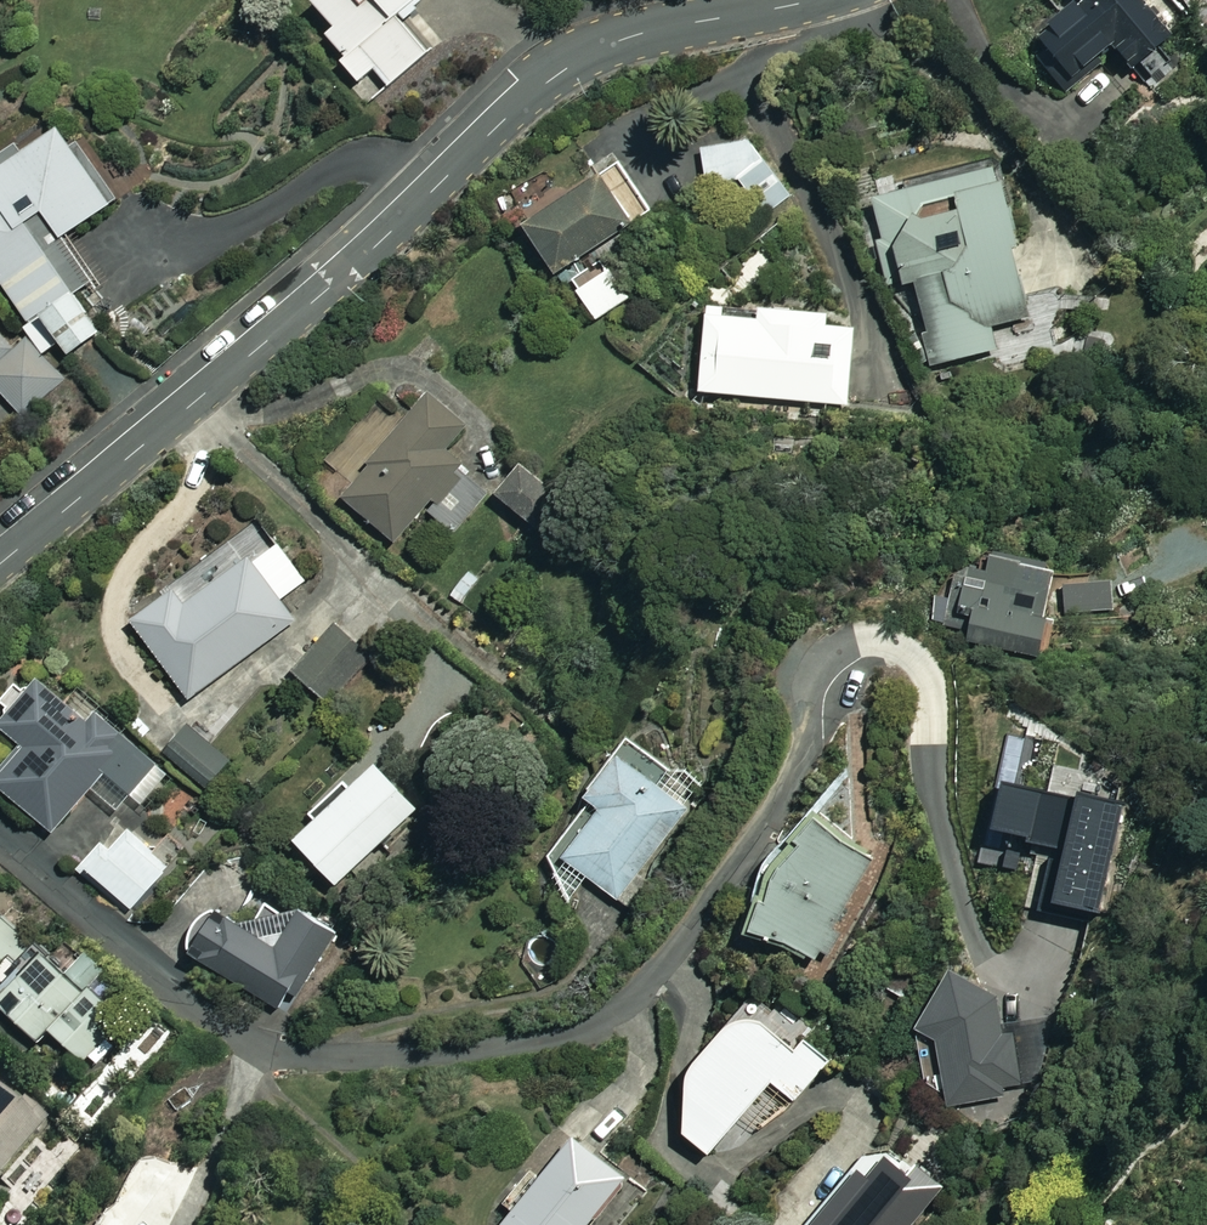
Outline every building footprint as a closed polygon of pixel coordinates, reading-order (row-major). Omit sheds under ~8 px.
[(344,31),(334,39),(352,60),(344,67),(364,90),(383,76),(395,90),(446,45),(417,12),(430,0),(333,0),(324,9),(344,31)] [(1146,0),(1087,0),(1090,4),(1031,51),(1065,93),(1121,49),(1139,72),(1179,41),(1146,0)] [(83,296),(103,283),(75,238),(118,211),(71,136),(0,180),(0,197),(4,203),(0,205),(0,269),(36,328),(51,319),(83,296)] [(765,173),(759,141),(705,152),(712,184),(765,173)] [(659,218),(628,171),(535,231),(566,279),(659,218)] [(1009,195),(1007,176),(913,189),(914,199),(883,204),(891,256),(908,253),(914,291),(929,289),(940,365),(1003,356),(999,332),(1040,327),(1020,194),(1009,195)] [(83,296),(51,319),(76,359),(109,339),(83,296)] [(851,327),(715,316),(709,396),(845,406),(851,327)] [(0,332),(0,390),(25,417),(65,380),(30,342),(18,352),(0,332)] [(350,502),(403,546),(488,441),(435,398),(350,502)] [(562,497),(526,467),(500,497),(536,528),(562,497)] [(256,567),(250,558),(188,603),(182,594),(139,625),(193,699),(300,622),(288,605),(313,586),(285,547),(256,567)] [(1067,581),(1001,565),(995,589),(976,584),(968,615),(982,619),(976,645),(1048,662),(1067,581)] [(374,660),(340,627),(296,673),(330,705),(374,660)] [(92,726),(46,686),(7,730),(32,751),(1,785),(57,834),(94,792),(118,812),(158,766),(101,716),(92,726)] [(235,764),(195,727),(173,751),(213,788),(235,764)] [(610,813),(573,864),(629,907),(697,817),(626,763),(596,803),(610,813)] [(428,814),(388,770),(305,846),(346,890),(428,814)] [(1053,853),(1042,902),(1088,913),(1114,801),(1011,777),(997,840),(1053,853)] [(874,861),(810,828),(755,932),(819,965),(874,861)] [(174,875),(136,836),(97,873),(135,912),(174,875)] [(279,951),(235,913),(218,914),(204,925),(198,941),(200,954),(278,1022),(348,941),(313,911),(279,951)] [(72,976),(55,959),(9,1008),(48,1045),(58,1033),(91,1064),(113,1041),(99,1028),(118,1009),(96,988),(110,974),(91,956),(72,976)] [(694,1135),(719,1153),(743,1118),(767,1135),(815,1063),(746,1016),(697,1090),(694,1135)] [(49,1128),(2,1086),(0,1088),(0,1183),(49,1128)] [(535,1168),(505,1203),(520,1216),(513,1224),(596,1224),(632,1182),(584,1141),(550,1181),(535,1168)] [(897,1143),(867,1154),(810,1224),(913,1224),(947,1183),(897,1143)]
